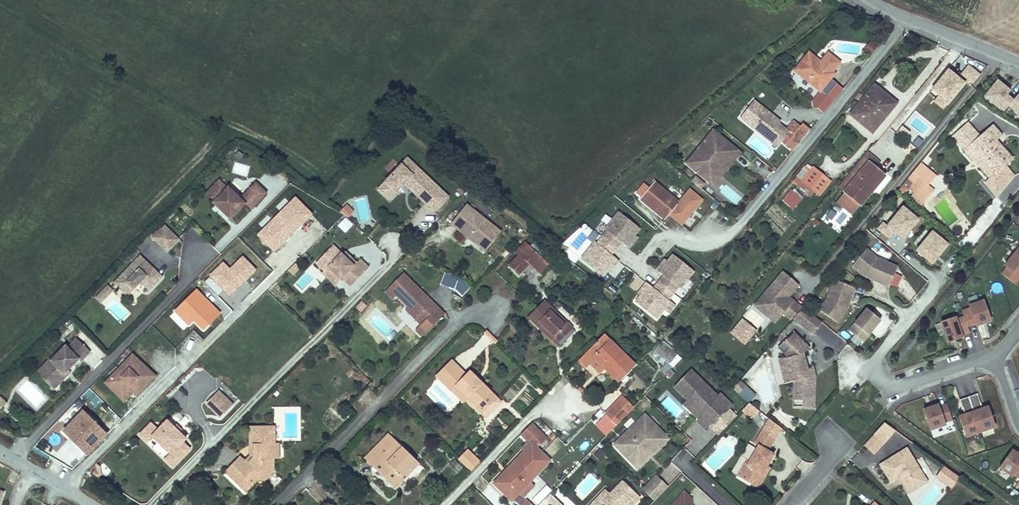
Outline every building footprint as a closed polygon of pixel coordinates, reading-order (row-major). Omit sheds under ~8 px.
[(878,45),(873,40),(865,50),(870,54),(878,45)] [(828,78),(832,73),(820,64),(809,54),(794,71),(819,92),(820,91),(826,96),(836,84),(830,79),(828,78)] [(827,55),(820,64),(832,73),(839,64),(827,55)] [(981,74),(970,65),(963,73),(975,83),(981,74)] [(966,82),(951,69),(933,89),(941,96),(948,102),(966,82)] [(1011,100),(1013,97),(1007,92),(1010,89),(998,79),(995,82),(990,88),(984,94),(1002,110),(1007,104),(1011,100)] [(879,125),(876,122),(893,102),(875,86),(851,115),(872,133),(879,125)] [(1018,92),(1013,97),(1011,100),(1007,104),(1018,114),(1018,94),(1018,92)] [(945,106),(948,102),(941,96),(938,100),(945,106)] [(779,120),(753,98),(739,115),(766,137),(778,121),(779,120)] [(893,102),(876,122),(879,125),(896,104),(893,102)] [(778,121),(766,137),(777,146),(782,140),(788,132),(789,131),(789,130),(788,129),(778,121)] [(789,131),(788,132),(792,135),(800,126),(794,121),(788,129),(789,131)] [(953,137),(965,151),(981,136),(969,123),(953,137)] [(792,135),(788,132),(782,140),(793,149),(809,130),(802,124),(800,126),(792,135)] [(972,159),(974,158),(990,177),(1009,160),(1010,159),(997,144),(996,146),(992,142),(994,140),(999,135),(992,127),(981,136),(965,151),(972,159)] [(737,149),(714,130),(701,147),(699,145),(686,161),(707,179),(723,161),(725,163),(737,149)] [(739,151),(737,149),(725,163),(723,161),(707,179),(712,183),(739,151)] [(448,196),(408,157),(385,180),(396,190),(404,182),(434,210),(448,196)] [(1009,160),(990,177),(984,183),(998,197),(1003,190),(1011,180),(1015,175),(1008,167),(1012,163),(1009,160)] [(868,163),(842,194),(846,198),(848,196),(860,205),(884,176),(868,163)] [(813,168),(802,181),(815,192),(819,196),(831,182),(813,168)] [(911,188),(915,192),(920,185),(924,188),(927,185),(934,176),(924,168),(909,187),(911,188)] [(695,175),(691,180),(699,186),(703,182),(695,175)] [(226,185),(218,177),(204,191),(212,199),(211,200),(229,217),(244,201),(250,207),(265,191),(254,180),(239,195),(227,183),(226,185)] [(396,190),(385,180),(378,187),(389,198),(396,190)] [(815,192),(802,181),(799,185),(812,196),(815,192)] [(643,197),(642,198),(666,218),(670,214),(679,202),(655,182),(650,188),(643,197)] [(637,192),(643,197),(650,188),(644,183),(637,192)] [(920,185),(915,192),(924,200),(932,190),(927,185),(924,188),(920,185)] [(691,188),(679,202),(670,214),(683,224),(693,213),(704,199),(691,188)] [(802,198),(791,189),(782,200),(793,209),(802,198)] [(353,210),(345,203),(340,208),(348,216),(353,210)] [(503,232),(469,203),(453,222),(472,238),(474,235),(478,238),(475,241),(487,251),(503,232)] [(890,237),(895,231),(902,237),(919,218),(902,203),(885,223),(883,221),(878,227),(880,229),(890,237)] [(621,241),(626,245),(630,248),(639,238),(635,235),(640,228),(635,224),(621,212),(618,210),(617,212),(611,219),(613,221),(601,235),(616,248),(621,241)] [(352,224),(345,218),(339,225),(346,231),(352,224)] [(821,223),(815,218),(812,223),(818,228),(821,223)] [(179,237),(164,222),(152,235),(166,249),(179,237)] [(949,243),(934,231),(936,228),(930,222),(927,225),(925,228),(930,232),(915,249),(932,263),(949,243)] [(579,258),(581,260),(596,272),(598,270),(603,274),(609,267),(612,269),(619,260),(616,258),(611,254),(616,248),(601,235),(596,242),(594,240),(590,245),(587,242),(581,249),(584,252),(579,258)] [(527,245),(538,255),(543,250),(532,240),(527,245)] [(340,251),(331,242),(313,260),(322,268),(326,265),(338,277),(340,275),(348,283),(367,264),(358,256),(354,259),(347,252),(345,255),(340,251)] [(508,265),(517,274),(528,263),(538,273),(547,264),(538,255),(527,245),(508,265)] [(687,250),(699,259),(703,253),(692,245),(687,250)] [(877,259),(870,247),(851,258),(860,273),(862,271),(867,276),(866,278),(888,289),(897,269),(877,259)] [(1005,264),(1008,267),(1003,273),(1015,283),(1018,278),(1018,248),(1005,264)] [(161,275),(139,254),(113,281),(126,293),(139,280),(148,288),(161,275)] [(695,271),(692,269),(677,257),(673,254),(667,260),(665,259),(657,270),(659,271),(663,275),(659,280),(674,292),(679,287),(681,288),(686,292),(693,283),(688,279),(695,271)] [(299,267),(294,263),(288,269),(293,274),(299,267)] [(322,268),(320,270),(333,282),(338,277),(326,265),(322,268)] [(402,271),(390,283),(398,292),(395,295),(408,306),(415,313),(424,304),(430,298),(402,271)] [(788,321),(799,309),(790,302),(787,305),(783,301),(786,298),(796,286),(780,273),(756,301),(769,312),(764,317),(772,324),(780,314),(788,321)] [(457,283),(464,290),(470,284),(462,277),(457,283)] [(640,304),(656,316),(658,317),(664,309),(669,313),(676,304),(671,300),(669,299),(674,292),(659,280),(653,287),(647,282),(634,299),(640,304)] [(818,311),(835,323),(844,310),(842,309),(845,302),(847,303),(853,289),(833,280),(826,300),(818,311)] [(398,292),(390,283),(384,290),(392,298),(395,295),(398,292)] [(113,291),(107,285),(95,297),(101,303),(113,291)] [(415,313),(417,316),(415,318),(421,324),(423,322),(438,306),(430,298),(424,304),(415,313)] [(546,299),(530,315),(545,329),(546,328),(554,336),(552,338),(558,343),(561,341),(575,326),(546,299)] [(366,304),(361,300),(355,307),(360,311),(366,304)] [(769,312),(756,301),(752,307),(764,317),(769,312)] [(970,308),(962,311),(964,317),(956,320),(955,318),(941,323),(948,342),(962,337),(961,335),(969,332),(967,326),(975,323),(976,326),(990,321),(983,301),(969,306),(970,308)] [(408,306),(405,308),(413,316),(415,313),(408,306)] [(438,306),(423,322),(429,328),(445,312),(438,306)] [(848,331),(862,341),(879,319),(865,308),(848,331)] [(818,322),(800,309),(798,311),(794,316),(794,317),(790,320),(809,334),(818,322)] [(574,312),(572,318),(582,321),(584,316),(574,312)] [(167,325),(160,318),(153,325),(160,332),(167,325)] [(742,321),(732,333),(744,343),(754,331),(742,321)] [(811,336),(820,323),(818,322),(809,334),(811,336)] [(575,326),(561,341),(564,343),(578,329),(575,326)] [(554,336),(546,328),(545,329),(544,330),(552,338),(554,336)] [(586,352),(579,359),(585,366),(589,362),(594,357),(604,367),(619,380),(634,364),(603,334),(601,336),(594,344),(586,352)] [(807,350),(792,334),(782,344),(787,349),(781,355),(785,359),(791,383),(789,402),(799,403),(798,411),(811,412),(813,379),(807,379),(805,372),(802,355),(807,350)] [(90,350),(77,337),(68,347),(65,344),(50,359),(55,363),(42,376),(54,388),(67,374),(65,372),(68,368),(78,358),(80,360),(90,350)] [(661,342),(651,354),(656,358),(659,355),(669,362),(676,355),(661,342)] [(787,349),(782,344),(776,349),(781,355),(787,349)] [(97,346),(83,359),(92,369),(106,356),(97,346)] [(153,374),(132,353),(105,381),(119,394),(132,380),(140,388),(153,374)] [(680,358),(676,355),(669,362),(663,370),(666,373),(668,371),(670,369),(680,358)] [(594,357),(589,362),(599,372),(604,367),(594,357)] [(49,358),(36,371),(42,376),(55,363),(50,359),(49,358)] [(791,383),(785,359),(779,360),(784,384),(791,383)] [(438,377),(453,391),(457,387),(468,397),(482,411),(497,397),(471,372),(467,376),(452,362),(438,377)] [(689,369),(673,386),(680,393),(682,391),(688,397),(695,404),(700,404),(706,411),(700,417),(698,418),(709,428),(711,426),(731,405),(719,393),(716,395),(702,382),(701,383),(695,378),(696,376),(689,369)] [(671,375),(668,371),(666,373),(663,376),(666,380),(671,375)] [(132,380),(119,394),(122,397),(132,387),(136,391),(140,388),(132,380)] [(756,393),(741,380),(733,388),(749,401),(756,393)] [(457,387),(453,391),(464,401),(468,397),(457,387)] [(232,403),(218,389),(205,402),(220,416),(232,403)] [(959,417),(966,437),(981,432),(994,428),(987,408),(983,409),(977,394),(968,397),(960,400),(965,415),(959,417)] [(482,411),(487,416),(501,401),(497,397),(482,411)] [(695,404),(688,397),(684,401),(700,417),(706,411),(700,404),(695,404)] [(607,416),(616,424),(626,414),(629,411),(618,401),(606,414),(607,416)] [(799,403),(789,402),(789,410),(798,411),(799,403)] [(758,411),(748,403),(741,410),(751,418),(758,411)] [(944,422),(952,419),(947,405),(939,407),(938,405),(924,410),(931,430),(945,425),(944,422)] [(109,433),(85,408),(65,429),(89,453),(109,433)] [(736,415),(729,408),(711,426),(719,433),(736,415)] [(662,433),(643,414),(613,445),(631,463),(662,433)] [(593,430),(602,439),(609,432),(616,424),(607,416),(602,421),(600,419),(595,423),(598,426),(593,430)] [(173,425),(166,419),(157,428),(150,421),(144,428),(152,435),(170,452),(164,458),(172,465),(190,447),(182,440),(186,437),(179,430),(173,425)] [(780,429),(768,419),(754,441),(757,443),(748,459),(746,458),(736,473),(749,482),(758,487),(768,471),(764,469),(767,465),(774,453),(767,449),(780,429)] [(241,467),(233,475),(246,488),(255,479),(261,472),(265,468),(267,465),(273,459),(273,454),(278,454),(279,441),(275,441),(275,424),(251,423),(251,441),(254,441),(254,453),(249,459),(255,465),(247,474),(241,467)] [(495,482),(512,499),(518,492),(530,480),(549,461),(538,448),(547,439),(531,423),(521,434),(527,439),(521,445),(526,451),(495,482)] [(895,430),(889,426),(887,424),(886,424),(885,424),(884,424),(874,434),(883,443),(895,430)] [(152,435),(144,428),(139,433),(146,441),(152,435)] [(364,457),(372,465),(395,440),(387,432),(364,457)] [(667,438),(662,433),(631,463),(637,469),(667,438)] [(577,448),(585,453),(591,444),(583,439),(577,448)] [(395,440),(372,465),(395,487),(404,477),(401,474),(415,459),(395,440)] [(227,469),(233,475),(241,467),(247,474),(255,465),(249,459),(254,453),(254,441),(251,441),(251,452),(246,456),(242,452),(227,469)] [(592,455),(601,462),(607,454),(598,447),(592,455)] [(880,463),(891,482),(899,477),(904,475),(908,481),(903,484),(908,493),(928,481),(907,447),(880,463)] [(467,448),(458,457),(471,470),(477,464),(480,461),(467,448)] [(674,459),(684,470),(696,459),(686,448),(674,459)] [(1012,452),(1000,468),(1013,477),(1014,476),(1018,480),(1015,485),(1018,488),(1018,457),(1012,452)] [(447,462),(459,473),(465,467),(453,456),(447,462)] [(261,472),(266,476),(273,469),(270,466),(273,462),(273,459),(267,465),(265,468),(261,472)] [(415,459),(401,474),(404,477),(419,462),(415,459)] [(94,462),(89,471),(98,477),(103,467),(94,462)] [(295,472),(303,465),(300,462),(292,469),(295,472)] [(959,477),(953,472),(949,477),(955,482),(959,477)] [(653,501),(666,486),(655,475),(641,490),(653,501)] [(899,477),(903,484),(908,481),(904,475),(899,477)] [(522,496),(534,484),(530,480),(518,492),(522,496)] [(545,497),(549,493),(558,484),(555,480),(550,485),(548,483),(539,491),(541,493),(545,497)] [(621,481),(608,494),(604,490),(594,500),(599,504),(631,504),(638,498),(621,481)] [(711,495),(716,488),(707,481),(702,488),(711,495)] [(691,497),(684,490),(670,504),(691,504),(691,497)] [(544,499),(545,497),(541,493),(531,502),(527,498),(521,504),(538,504),(544,499)] [(545,497),(544,499),(550,504),(561,504),(549,493),(545,497)]
